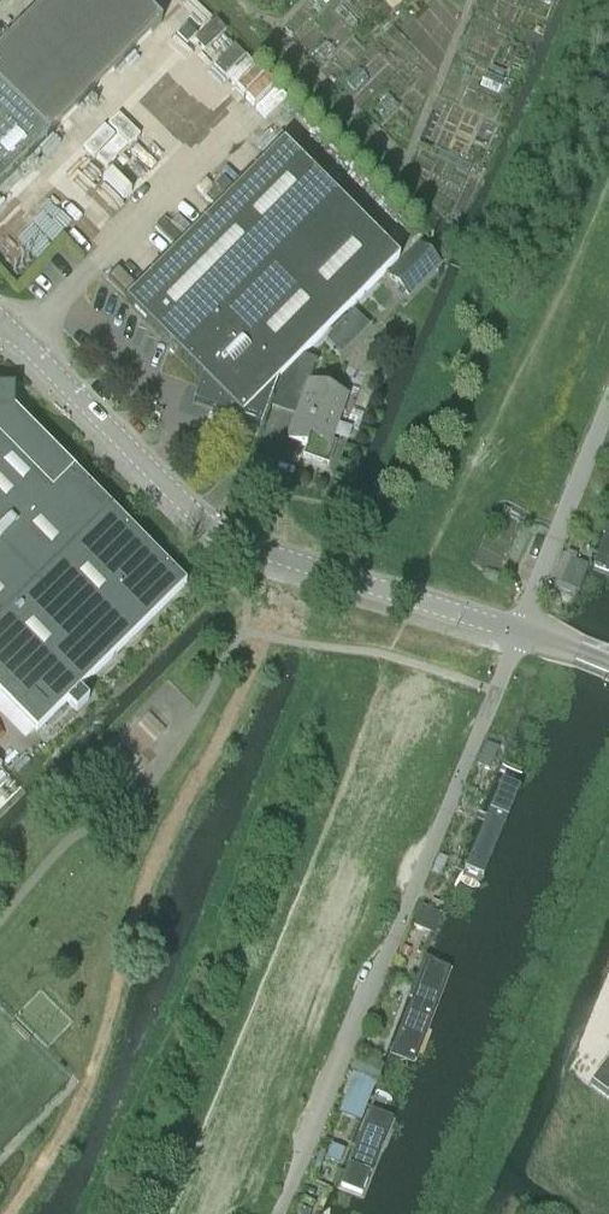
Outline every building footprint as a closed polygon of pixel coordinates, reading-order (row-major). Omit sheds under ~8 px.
[(137,0),(48,0),(0,48),(0,88),(49,136),(160,23),(137,0)] [(49,136),(0,88),(0,185),(49,136)] [(282,143),(125,302),(201,377),(191,404),(210,411),(260,429),(271,398),(277,381),(302,356),(398,259),(358,219),(282,143)] [(387,278),(408,299),(440,267),(420,246),(387,278)] [(277,381),(271,398),(299,408),(288,438),(307,445),(303,456),(328,465),(336,443),(330,441),(347,397),(310,384),(318,362),(302,356),(277,381)] [(36,733),(66,703),(76,712),(88,700),(79,691),(186,584),(14,410),(14,387),(0,387),(0,696),(36,733)] [(608,578),(608,530),(593,572),(608,578)] [(518,794),(495,785),(457,878),(480,888),(518,794)] [(428,959),(390,1055),(417,1066),(455,970),(428,959)] [(590,1084),(608,1098),(608,1058),(590,1084)] [(344,1099),(355,1103),(363,1085),(351,1080),(344,1099)] [(396,1122),(370,1112),(343,1186),(368,1196),(396,1122)]
